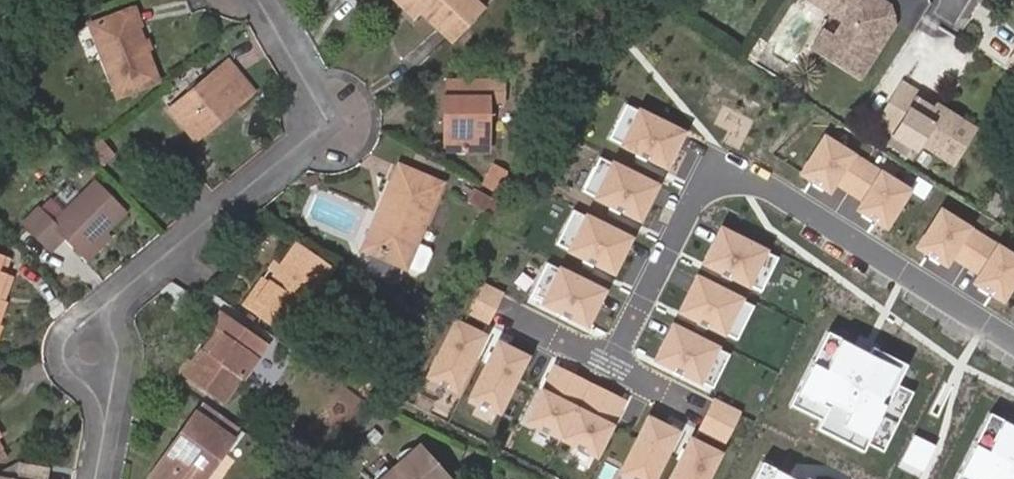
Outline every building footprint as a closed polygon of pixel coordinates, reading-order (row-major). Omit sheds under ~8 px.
[(421,13),(407,0),(396,0),(416,19),(421,13)] [(421,13),(452,42),(483,9),(473,0),(407,0),(421,13)] [(825,0),(841,11),(842,21),(833,37),(822,31),(811,48),(859,79),(891,30),(886,5),(879,0),(877,0),(873,6),(865,0),(826,0),(825,0)] [(117,97),(158,82),(131,11),(90,26),(117,97)] [(227,62),(215,72),(224,83),(236,73),(227,62)] [(224,83),(215,72),(169,109),(195,141),(254,93),(236,73),(224,83)] [(488,152),(488,103),(488,81),(461,81),(460,97),(445,97),(445,116),(451,116),(452,152),(488,152)] [(460,97),(461,81),(445,81),(445,97),(460,97)] [(488,81),(488,103),(504,103),(503,81),(488,81)] [(914,100),(888,144),(912,158),(920,147),(937,157),(941,151),(951,132),(958,120),(938,108),(935,112),(914,100)] [(688,134),(625,103),(608,138),(670,169),(688,134)] [(915,192),(824,135),(798,177),(832,198),(838,188),(863,204),(856,214),(888,234),(915,192)] [(97,142),(86,150),(98,167),(109,157),(97,142)] [(665,191),(602,160),(585,195),(647,226),(665,191)] [(507,173),(492,165),(482,184),(497,193),(507,173)] [(416,245),(441,185),(399,167),(378,215),(385,218),(371,249),(406,264),(405,267),(419,273),(423,272),(431,254),(429,250),(416,245)] [(316,174),(304,178),(306,186),(317,184),(316,174)] [(82,255),(105,232),(124,213),(94,183),(52,225),(37,208),(21,223),(50,252),(64,237),(82,255)] [(491,199),(473,190),(467,202),(484,212),(491,199)] [(940,206),(914,247),(947,268),(953,259),(978,275),(972,285),(1004,305),(1013,289),(1013,253),(940,206)] [(635,239),(573,208),(555,243),(617,274),(635,239)] [(364,246),(371,249),(385,218),(378,215),(364,246)] [(782,260),(720,229),(702,264),(764,295),(782,260)] [(110,237),(105,232),(82,255),(88,260),(110,237)] [(270,283),(251,310),(274,326),(279,318),(293,327),(331,270),(295,246),(281,266),(275,262),(268,271),(275,276),(270,283)] [(608,296),(545,265),(528,300),(590,331),(608,296)] [(490,322),(507,288),(478,274),(461,307),(490,322)] [(4,276),(0,287),(0,302),(2,303),(11,279),(4,276)] [(755,307),(693,276),(675,311),(738,342),(755,307)] [(244,306),(251,310),(270,283),(263,278),(244,306)] [(194,365),(184,378),(221,404),(239,378),(243,380),(267,345),(221,313),(211,327),(218,332),(194,365)] [(490,335),(454,318),(425,378),(461,395),(490,335)] [(734,355),(671,324),(654,359),(716,390),(734,355)] [(907,369),(826,329),(783,413),(881,462),(916,394),(899,385),(907,369)] [(535,359),(499,342),(470,402),(506,419),(535,359)] [(178,374),(184,378),(194,365),(188,360),(178,374)] [(627,401),(555,363),(524,422),(597,459),(627,401)] [(696,425),(725,440),(742,407),(713,392),(696,425)] [(239,430),(203,404),(195,415),(184,431),(190,435),(159,478),(204,478),(231,441),(239,430)] [(991,411),(956,478),(1013,478),(1013,423),(991,411)] [(648,414),(618,475),(628,478),(661,478),(684,432),(648,414)] [(184,431),(151,478),(153,478),(159,478),(190,435),(184,431)] [(692,436),(671,478),(715,478),(728,454),(692,436)] [(454,477),(423,444),(419,447),(404,461),(398,467),(409,478),(451,478),(454,477)] [(404,461),(419,447),(418,446),(399,456),(404,461)] [(760,459),(750,478),(799,478),(760,459)] [(47,469),(20,465),(18,478),(45,478),(47,469)] [(391,472),(387,467),(377,478),(384,478),(391,472)] [(398,467),(391,472),(384,478),(409,478),(398,467)]
